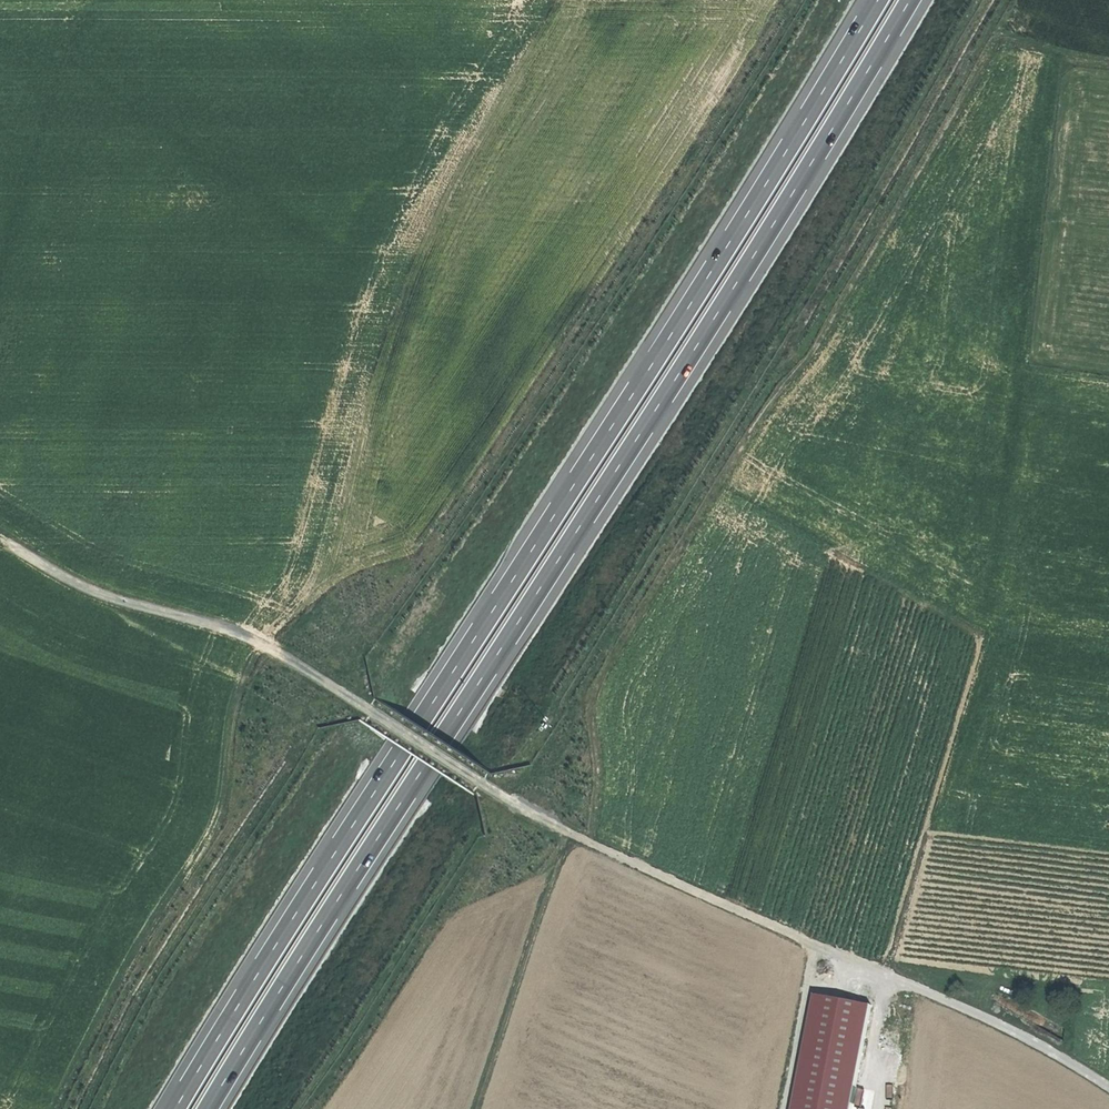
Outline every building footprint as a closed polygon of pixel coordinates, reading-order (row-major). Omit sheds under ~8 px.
[(796,1108),(853,1108),(870,1004),(815,995),(796,1108)]
